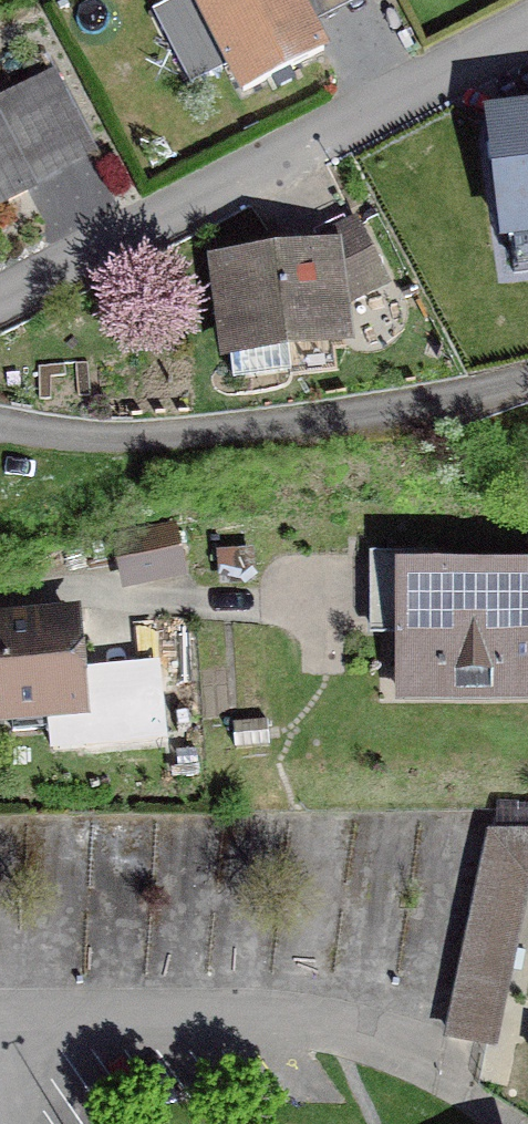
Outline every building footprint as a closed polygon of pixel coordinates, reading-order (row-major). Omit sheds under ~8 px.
[(239,92),(323,52),(297,0),(195,0),(239,92)] [(496,125),(506,229),(527,226),(527,121),(496,125)] [(26,198),(0,144),(0,210),(26,198)] [(330,254),(216,267),(233,371),(347,356),(341,312),(388,286),(357,225),(318,241),(330,254)] [(174,535),(119,548),(128,584),(183,570),(174,535)] [(399,579),(398,688),(527,689),(527,580),(399,579)] [(63,608),(0,614),(0,717),(11,716),(13,730),(49,727),(51,749),(81,747),(76,679),(71,616),(63,608)] [(81,747),(165,740),(158,673),(76,679),(81,747)] [(490,830),(450,1009),(500,1018),(527,897),(527,830),(490,830)]
